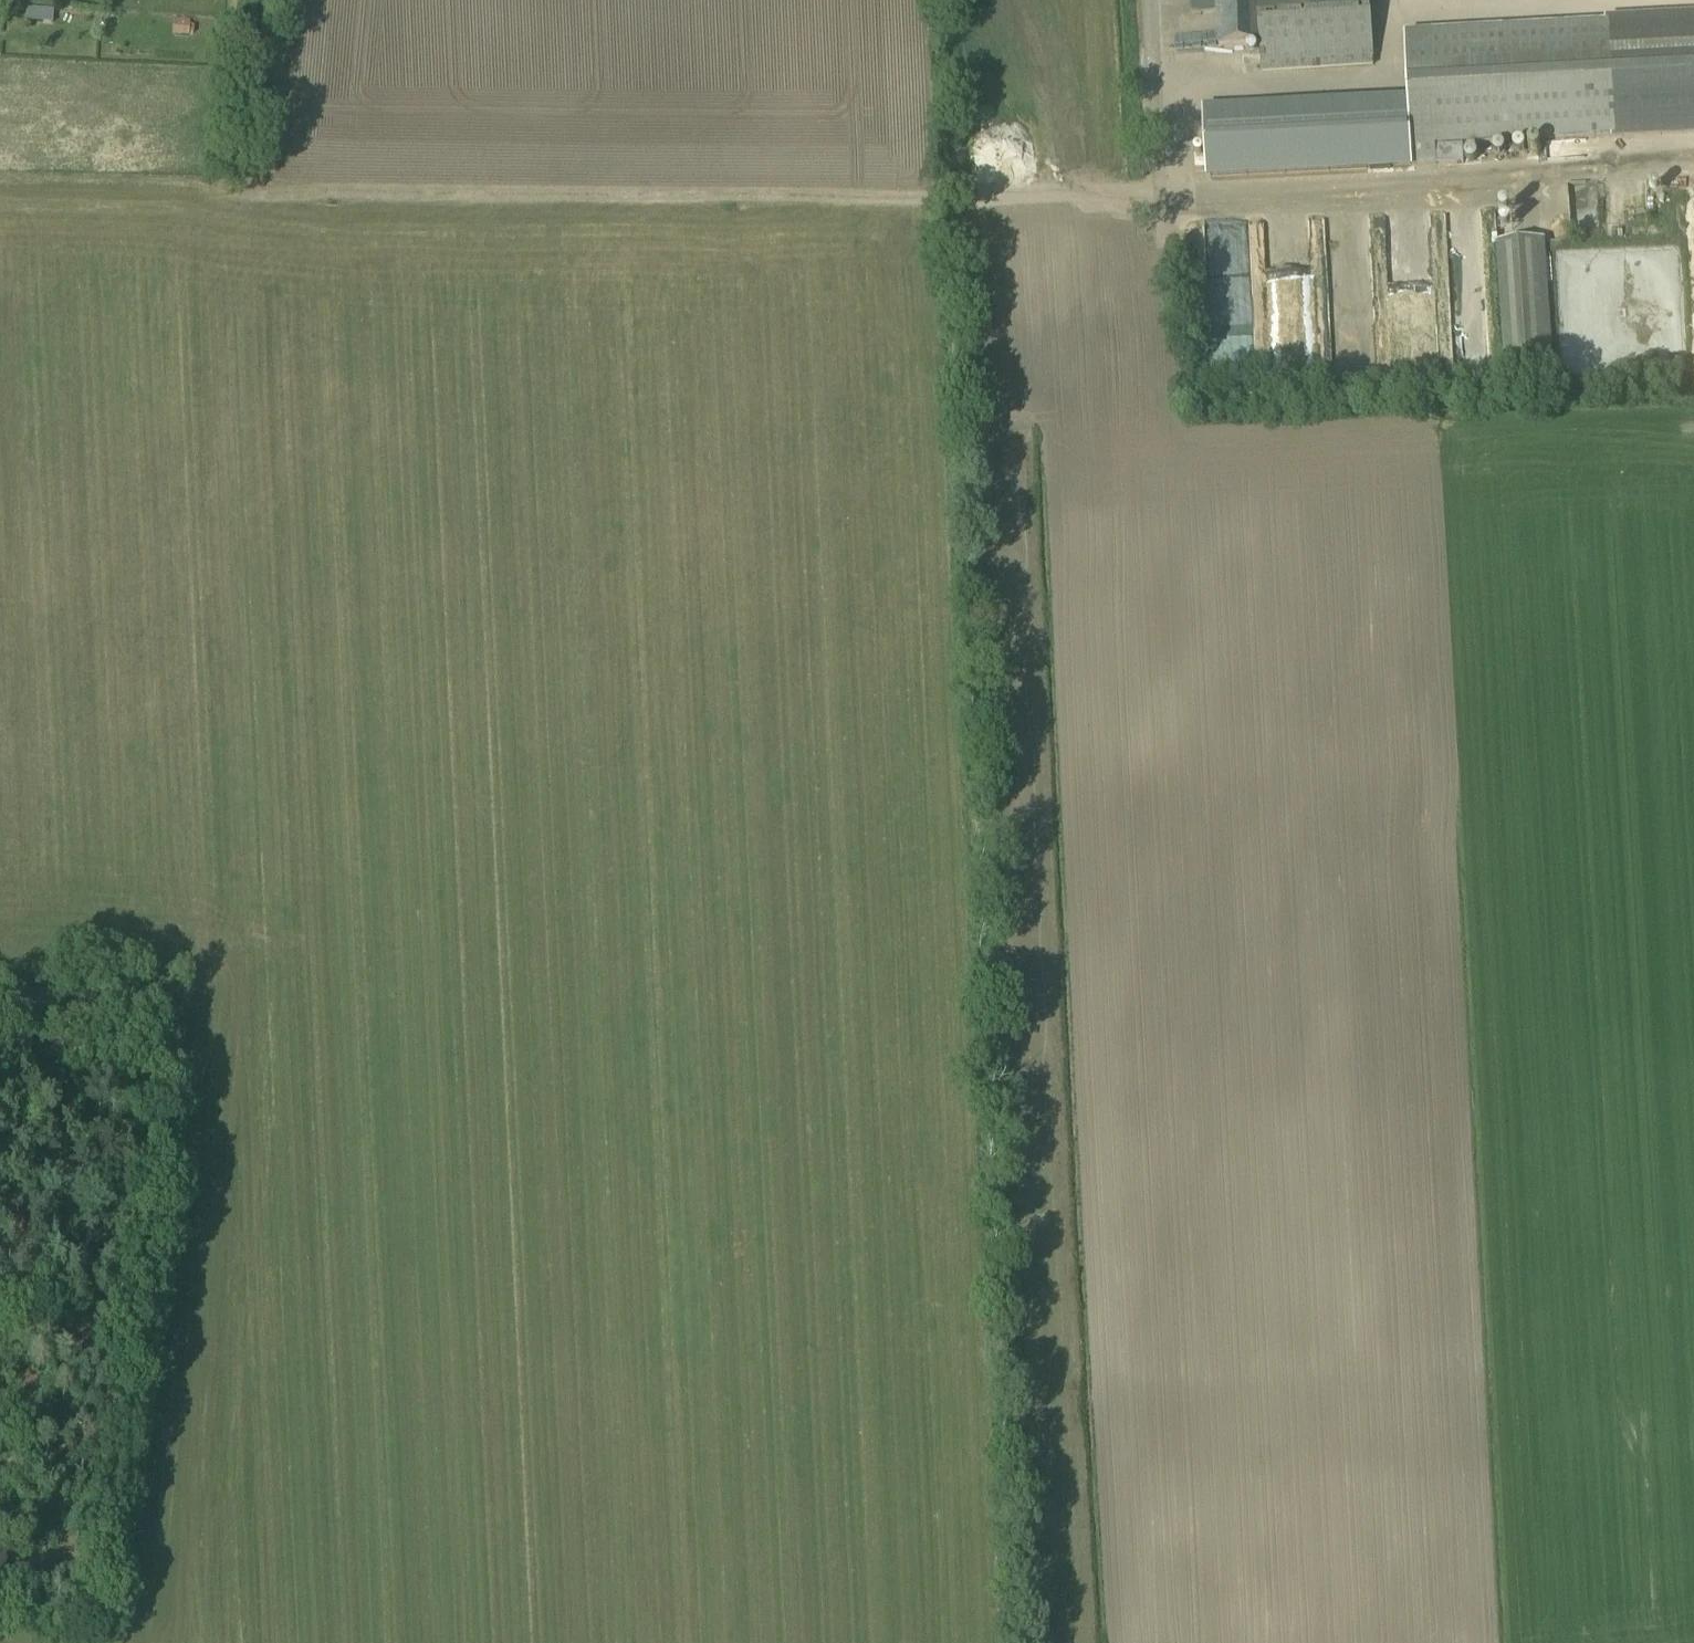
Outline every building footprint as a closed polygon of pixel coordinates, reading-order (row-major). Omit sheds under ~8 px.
[(1219,46),(1241,45),(1259,44),(1261,73),(1374,65),(1371,0),(1216,0),(1219,46)] [(27,9),(26,22),(37,23),(38,9),(27,9)] [(1204,109),(1208,176),(1344,169),(1389,167),(1425,165),(1437,165),(1464,163),(1464,159),(1463,146),(1614,136),(1614,137),(1618,137),(1680,134),(1693,133),(1693,16),(1675,17),(1671,17),(1608,21),(1608,23),(1405,34),(1408,99),(1204,109)] [(1600,204),(1600,183),(1571,182),(1571,225),(1602,226),(1603,204),(1600,204)] [(1552,370),(1545,241),(1496,244),(1504,372),(1552,370)] [(1629,319),(1627,301),(1606,303),(1608,321),(1629,319)] [(1218,347),(1248,345),(1246,319),(1217,320),(1218,347)] [(52,993),(7,993),(7,1009),(12,1009),(52,1008),(52,993)]
